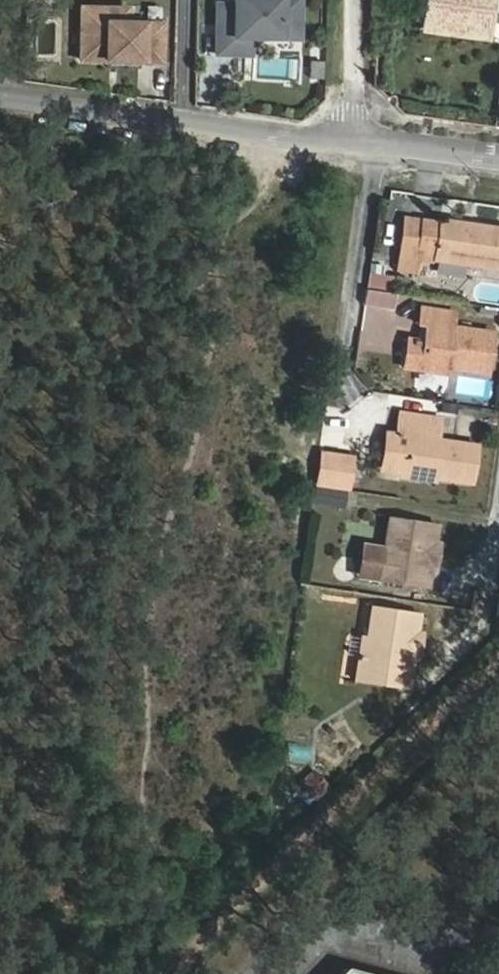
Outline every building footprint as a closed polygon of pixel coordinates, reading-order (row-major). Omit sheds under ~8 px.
[(234,5),(218,5),(217,54),(234,54),(234,46),(251,46),(251,37),(281,38),(281,20),(300,21),(300,0),(234,0),(234,5)] [(424,23),(440,25),(439,31),(486,38),(492,0),(427,0),(424,23)] [(81,60),(110,61),(110,68),(140,69),(140,61),(161,61),(162,24),(127,23),(127,10),(82,9),(81,60)] [(300,21),(281,20),(281,38),(299,38),(300,21)] [(251,46),(234,46),(234,54),(250,55),(251,46)] [(325,63),(313,63),(312,78),(324,79),(325,63)] [(404,216),(401,236),(418,238),(421,219),(404,216)] [(433,259),(498,268),(498,227),(439,218),(439,221),(421,219),(418,238),(401,236),(396,270),(419,274),(421,261),(433,263),(433,259)] [(427,325),(424,341),(408,339),(405,361),(421,363),(449,368),(487,373),(493,332),(453,327),(454,312),(423,307),(420,324),(427,325)] [(448,375),(449,368),(421,363),(405,361),(404,368),(448,375)] [(397,434),(407,435),(401,473),(473,483),(477,445),(438,440),(441,418),(400,412),(397,434)] [(397,434),(386,432),(381,469),(401,473),(407,435),(397,434)] [(352,459),(322,454),(318,483),(348,487),(352,459)] [(344,493),(320,490),(318,505),(342,508),(344,493)] [(434,544),(437,524),(390,517),(386,547),(380,546),(375,581),(427,588),(431,563),(425,559),(427,546),(434,544)] [(359,578),(375,581),(380,546),(363,544),(359,578)] [(373,606),(368,635),(363,634),(356,682),(408,690),(414,653),(408,649),(410,636),(417,634),(421,613),(373,606)]
